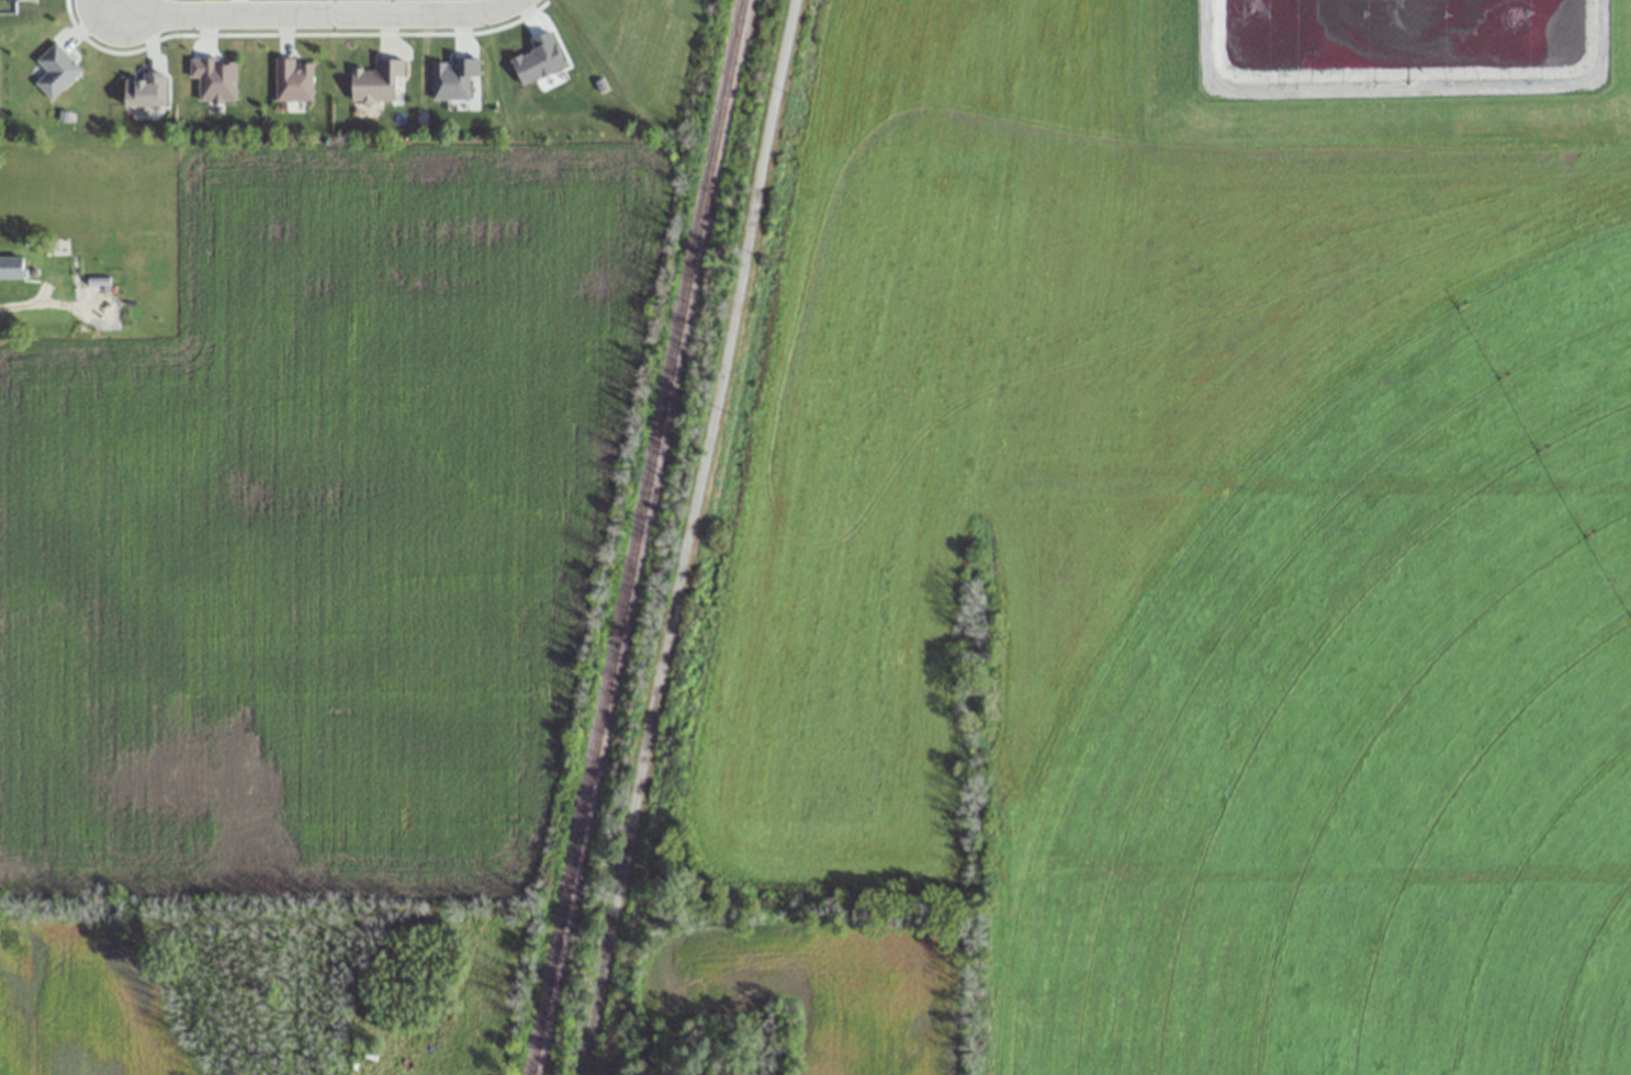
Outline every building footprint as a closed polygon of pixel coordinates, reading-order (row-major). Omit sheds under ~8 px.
[(274,100),(312,100),(312,61),(295,61),(295,57),(274,57),(274,100)] [(351,100),(399,100),(399,58),(376,58),(376,68),(351,68),(351,100)] [(25,256),(0,256),(0,278),(25,278),(25,256)]
